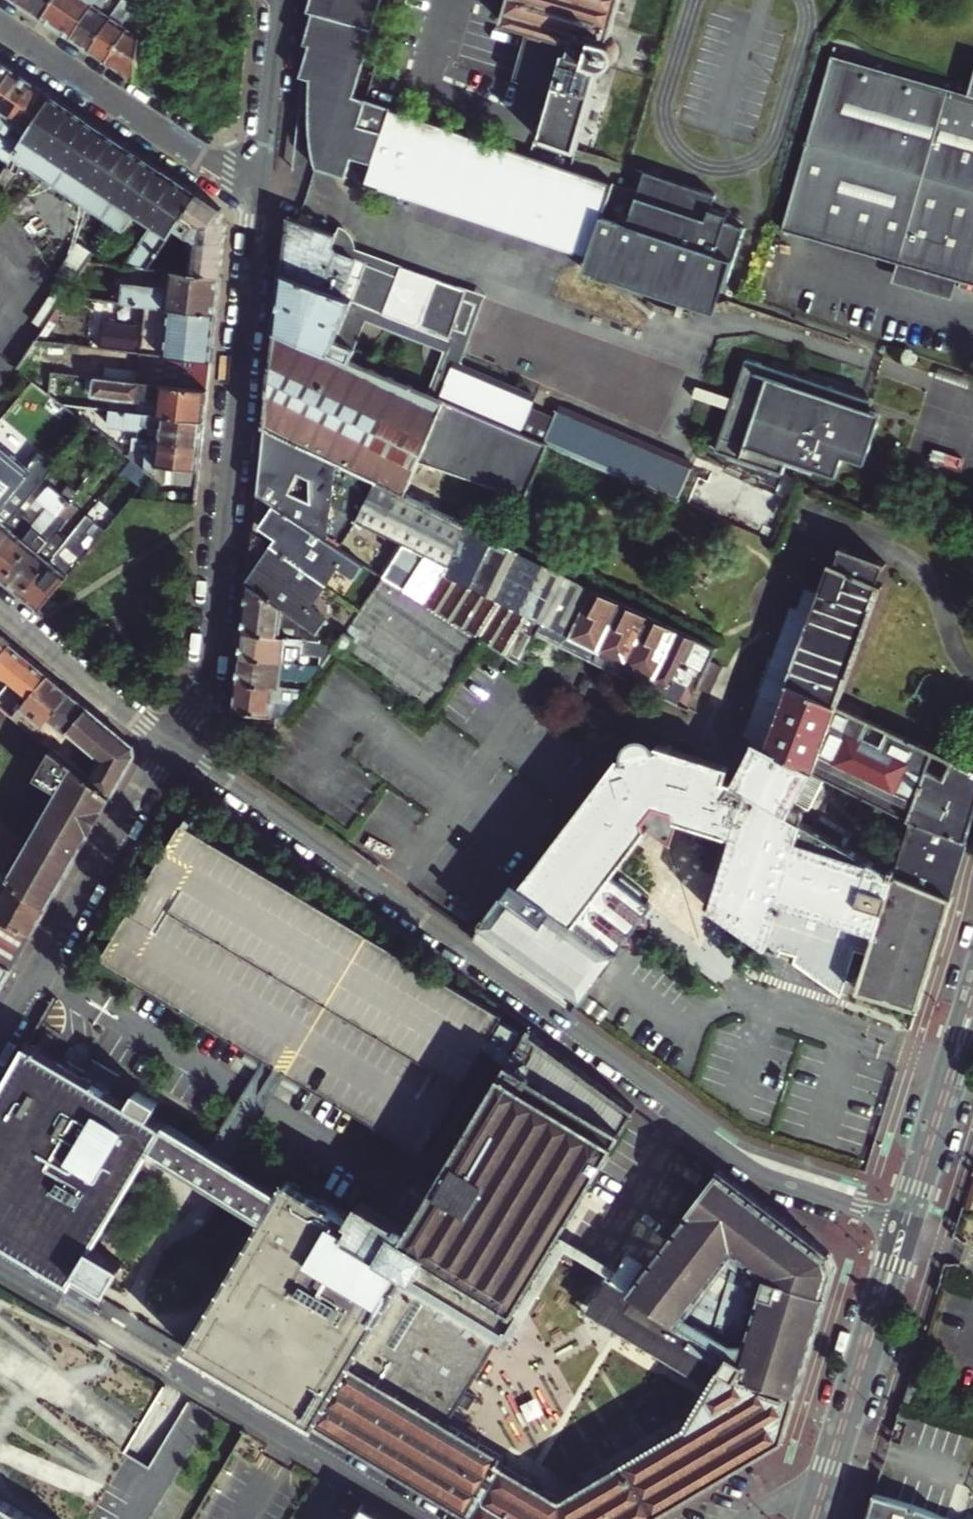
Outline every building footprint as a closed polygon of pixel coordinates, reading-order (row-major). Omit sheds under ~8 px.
[(25,6),(42,17),(54,0),(29,0),(25,6)] [(42,17),(72,37),(96,0),(54,0),(42,17)] [(121,3),(116,0),(96,0),(72,37),(89,49),(121,3)] [(106,61),(129,27),(136,17),(141,10),(126,0),(123,0),(121,3),(89,49),(106,61)] [(358,79),(371,36),(381,0),(312,0),(307,50),(304,78),(330,87),(354,95),(358,79)] [(621,0),(509,0),(503,22),(535,31),(568,41),(554,89),(542,133),(540,138),(577,151),(581,138),(585,139),(587,133),(582,132),(593,98),(603,64),(606,64),(609,64),(611,63),(614,61),(616,59),(618,57),(619,56),(620,53),(620,51),(620,48),(619,46),(618,43),(616,41),(614,39),(612,38),(610,37),(618,12),(621,0)] [(135,80),(135,78),(140,35),(129,27),(106,61),(135,80)] [(521,79),(540,85),(554,89),(568,41),(535,31),(521,79)] [(968,88),(833,51),(790,203),(818,211),(810,241),(972,287),(972,81),(968,88)] [(13,69),(0,61),(0,89),(13,69)] [(33,83),(13,69),(0,89),(0,132),(33,83)] [(612,186),(613,184),(562,166),(461,132),(368,100),(354,95),(330,87),(304,78),(300,110),(305,114),(305,121),(305,127),(307,136),(309,147),(321,150),(352,158),(371,163),(365,184),(378,188),(422,203),(449,211),(518,234),(569,250),(589,256),(594,240),(612,186)] [(24,138),(53,96),(33,83),(0,132),(0,155),(9,161),(17,149),(24,138)] [(24,138),(136,213),(164,171),(120,141),(53,96),(24,138)] [(136,213),(24,138),(17,149),(28,157),(128,224),(136,213)] [(311,152),(313,158),(316,167),(321,150),(309,147),(311,152)] [(4,193),(28,157),(17,149),(9,161),(0,174),(0,190),(4,193)] [(316,167),(347,177),(352,158),(321,150),(316,167)] [(632,192),(612,186),(589,256),(678,285),(684,266),(692,269),(723,279),(741,224),(722,218),(725,211),(707,205),(711,191),(640,168),(632,192)] [(148,268),(149,266),(174,229),(198,194),(164,171),(136,213),(153,224),(125,266),(148,268)] [(191,273),(221,276),(228,223),(220,209),(198,194),(174,229),(191,237),(195,240),(191,273)] [(818,211),(790,203),(781,233),(810,241),(818,211)] [(403,267),(394,291),(368,281),(371,272),(366,270),(368,264),(337,253),(333,247),(337,235),(318,228),(299,221),(288,217),(284,261),(278,305),(276,330),(294,338),(332,354),(341,332),(353,301),(373,309),(387,314),(441,335),(450,339),(460,311),(467,291),(415,272),(403,267)] [(343,229),(340,226),(337,235),(333,247),(337,253),(368,264),(366,270),(371,272),(368,281),(394,291),(403,267),(403,265),(368,252),(354,247),(353,246),(352,243),(351,240),(349,236),(346,232),(343,229)] [(55,276),(72,287),(94,253),(76,242),(55,276)] [(97,263),(98,260),(97,255),(94,253),(88,262),(97,263)] [(684,266),(678,285),(589,256),(585,269),(681,300),(692,269),(684,266)] [(217,314),(221,276),(191,273),(148,268),(146,285),(123,283),(123,287),(110,286),(108,302),(157,307),(217,314)] [(480,309),(484,297),(467,291),(460,311),(450,339),(467,345),(480,309)] [(332,354),(350,362),(357,346),(366,325),(373,309),(353,301),(341,332),(332,354)] [(212,362),(214,345),(217,314),(157,307),(154,328),(145,327),(144,334),(112,331),(109,351),(184,359),(212,362)] [(550,446),(448,403),(350,362),(332,354),(294,338),(276,330),(267,408),(265,426),(287,437),(343,465),(408,497),(423,461),(529,495),(550,446)] [(574,414),(558,408),(554,417),(531,408),(535,398),(514,389),(477,374),(454,364),(445,384),(414,371),(398,364),(397,360),(375,351),(362,345),(357,346),(350,362),(448,403),(510,428),(550,446),(646,486),(678,500),(693,465),(667,454),(617,432),(574,414)] [(184,359),(181,388),(209,391),(212,362),(184,359)] [(867,409),(870,399),(744,359),(714,451),(781,473),(785,459),(835,475),(841,456),(862,463),(878,412),(867,409)] [(108,411),(205,421),(209,391),(181,388),(55,374),(51,395),(65,407),(108,411)] [(135,439),(203,446),(205,421),(108,411),(106,428),(136,432),(135,439)] [(265,426),(262,448),(258,489),(287,437),(265,426)] [(579,585),(580,582),(569,576),(508,546),(459,522),(408,497),(343,465),(287,437),(258,489),(258,493),(312,528),(483,638),(497,647),(520,662),(529,647),(536,634),(554,643),(629,681),(654,693),(685,709),(712,650),(655,621),(579,585)] [(169,465),(200,469),(203,446),(135,439),(129,439),(127,454),(152,473),(160,464),(169,465)] [(13,529),(8,525),(51,474),(34,460),(28,468),(0,446),(0,544),(13,529)] [(167,482),(199,485),(200,469),(169,465),(167,482)] [(433,712),(444,696),(483,638),(312,528),(258,493),(250,565),(248,583),(272,600),(302,621),(328,639),(338,646),(393,685),(433,712)] [(21,518),(42,535),(58,515),(38,499),(21,518)] [(4,580),(22,595),(50,561),(45,557),(55,545),(51,541),(68,521),(59,514),(58,515),(42,535),(33,545),(4,580)] [(33,545),(42,535),(21,518),(13,529),(33,545)] [(85,536),(94,543),(105,530),(97,523),(85,536)] [(33,545),(13,529),(0,544),(0,576),(4,580),(33,545)] [(40,610),(57,589),(94,543),(85,536),(69,556),(58,568),(50,561),(22,595),(40,610)] [(45,557),(50,561),(59,549),(60,549),(55,545),(45,557)] [(877,585),(883,564),(837,548),(831,566),(864,580),(877,585)] [(50,561),(58,568),(69,556),(59,549),(50,561)] [(838,707),(844,688),(864,632),(880,587),(877,585),(864,580),(831,566),(826,564),(816,594),(802,589),(796,606),(789,603),(764,674),(800,690),(838,707)] [(248,583),(246,600),(242,632),(280,637),(327,642),(328,639),(302,621),(272,600),(248,583)] [(303,654),(322,656),(321,666),(323,666),(338,646),(328,639),(327,642),(280,637),(242,632),(240,657),(276,661),(302,664),(303,654)] [(0,633),(0,656),(12,642),(0,633)] [(12,642),(0,656),(0,666),(33,693),(49,674),(12,642)] [(281,687),(282,677),(313,681),(323,666),(321,666),(302,664),(276,661),(240,657),(237,682),(250,684),(281,687)] [(33,693),(21,707),(43,726),(71,692),(49,674),(33,693)] [(935,752),(897,734),(862,719),(838,707),(800,690),(764,674),(741,737),(750,742),(779,756),(811,772),(851,792),(907,820),(946,833),(967,840),(972,819),(972,769),(970,768),(935,752)] [(234,709),(255,712),(273,714),(274,702),(297,705),(307,690),(281,687),(250,684),(237,682),(234,709)] [(55,748),(89,706),(71,692),(43,726),(37,734),(55,748)] [(135,745),(89,706),(55,748),(114,794),(137,755),(135,745)] [(255,712),(253,724),(277,727),(279,715),(273,714),(255,712)] [(907,820),(891,871),(868,859),(792,817),(811,772),(779,756),(750,742),(734,785),(727,781),(733,767),(669,735),(666,736),(665,732),(661,727),(655,723),(651,722),(647,722),(639,724),(635,726),(630,732),(628,739),(628,748),(625,749),(621,747),(575,812),(600,830),(628,849),(642,830),(640,822),(676,812),(678,819),(722,835),(701,900),(768,947),(782,901),(800,907),(875,930),(869,951),(857,989),(918,1008),(952,897),(949,897),(967,840),(946,833),(907,820)] [(31,848),(23,841),(0,819),(0,865),(27,891),(50,904),(114,794),(55,748),(38,777),(62,791),(31,848)] [(474,936),(576,1009),(636,926),(650,906),(609,876),(628,849),(600,830),(575,812),(527,878),(520,873),(474,936)] [(184,823),(100,960),(421,1156),(505,1019),(184,823)] [(34,933),(50,904),(27,891),(0,865),(0,891),(2,892),(0,895),(0,913),(34,933)] [(779,955),(782,949),(798,954),(796,963),(843,993),(859,947),(869,951),(875,930),(800,907),(782,901),(768,947),(779,955)] [(14,968),(34,934),(0,915),(0,959),(14,968)] [(15,968),(14,968),(0,959),(0,994),(15,968)] [(631,1290),(610,1277),(588,1311),(607,1323),(710,1385),(688,1424),(563,1497),(499,1462),(503,1455),(446,1422),(640,1110),(637,1108),(635,1109),(535,1033),(405,1236),(357,1205),(349,1218),(286,1180),(279,1193),(268,1210),(186,1348),(476,1518),(649,1518),(783,1440),(836,1269),(832,1254),(721,1171),(631,1290)] [(124,1262),(96,1245),(157,1143),(166,1125),(153,1117),(161,1104),(139,1091),(132,1104),(113,1093),(123,1076),(96,1060),(90,1071),(72,1060),(68,1066),(29,1044),(0,1094),(0,1237),(74,1281),(81,1270),(110,1287),(124,1262)] [(287,1074),(265,1061),(211,1152),(233,1165),(287,1074)] [(166,1125),(157,1143),(214,1178),(268,1210),(279,1193),(233,1165),(211,1152),(166,1125)] [(906,1392),(902,1404),(914,1407),(918,1395),(906,1392)] [(912,1518),(916,1505),(875,1494),(872,1506),(912,1518)] [(12,1506),(0,1498),(0,1518),(4,1518),(12,1506)] [(363,1503),(353,1518),(390,1518),(363,1503)] [(916,1505),(912,1518),(872,1506),(868,1518),(954,1518),(916,1505)] [(12,1506),(4,1518),(34,1518),(12,1506)]
